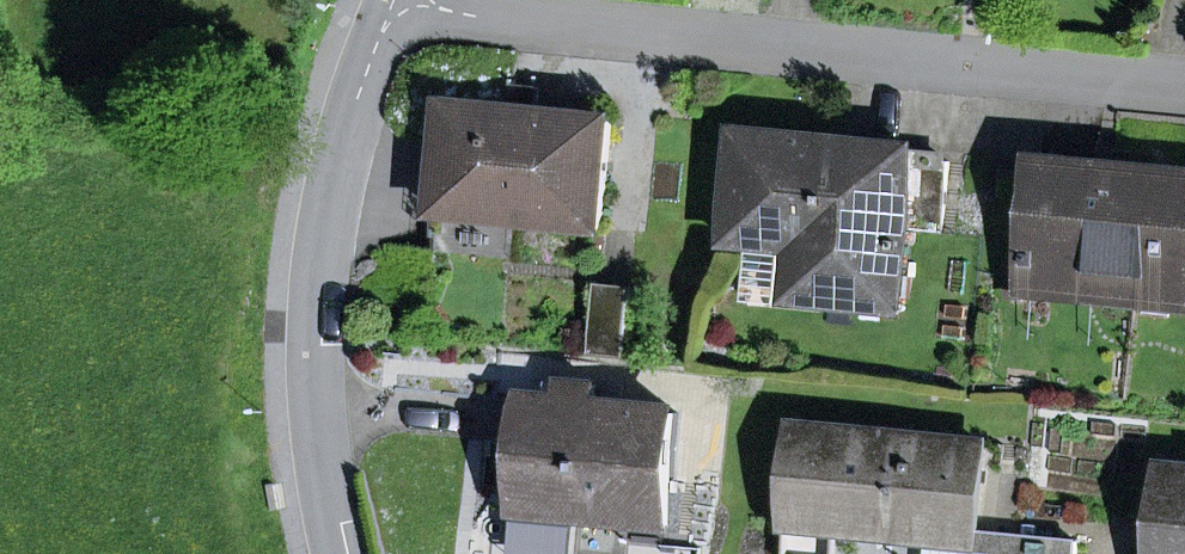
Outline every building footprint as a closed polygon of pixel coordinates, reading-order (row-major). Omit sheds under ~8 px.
[(600,230),(611,121),(535,114),(537,88),(512,86),(510,111),(449,105),(435,251),(509,259),(512,221),(600,230)] [(912,159),(913,150),(740,133),(730,243),(827,252),(822,303),(897,311),(905,230),(941,233),(948,163),(912,159)] [(912,159),(948,163),(949,154),(913,150),(912,159)] [(1036,160),(1026,261),(1023,293),(1184,309),(1184,175),(1036,160)] [(1012,260),(1009,296),(1022,298),(1023,293),(1026,261),(1012,260)] [(597,284),(590,355),(626,358),(633,287),(597,284)] [(526,399),(515,510),(667,525),(678,414),(526,399)] [(797,427),(786,528),(973,546),(983,444),(797,427)] [(1154,553),(1184,553),(1184,464),(1162,462),(1154,553)] [(1036,538),(996,535),(994,553),(1034,553),(1036,538)] [(1036,538),(1034,553),(1076,553),(1077,543),(1036,538)]
